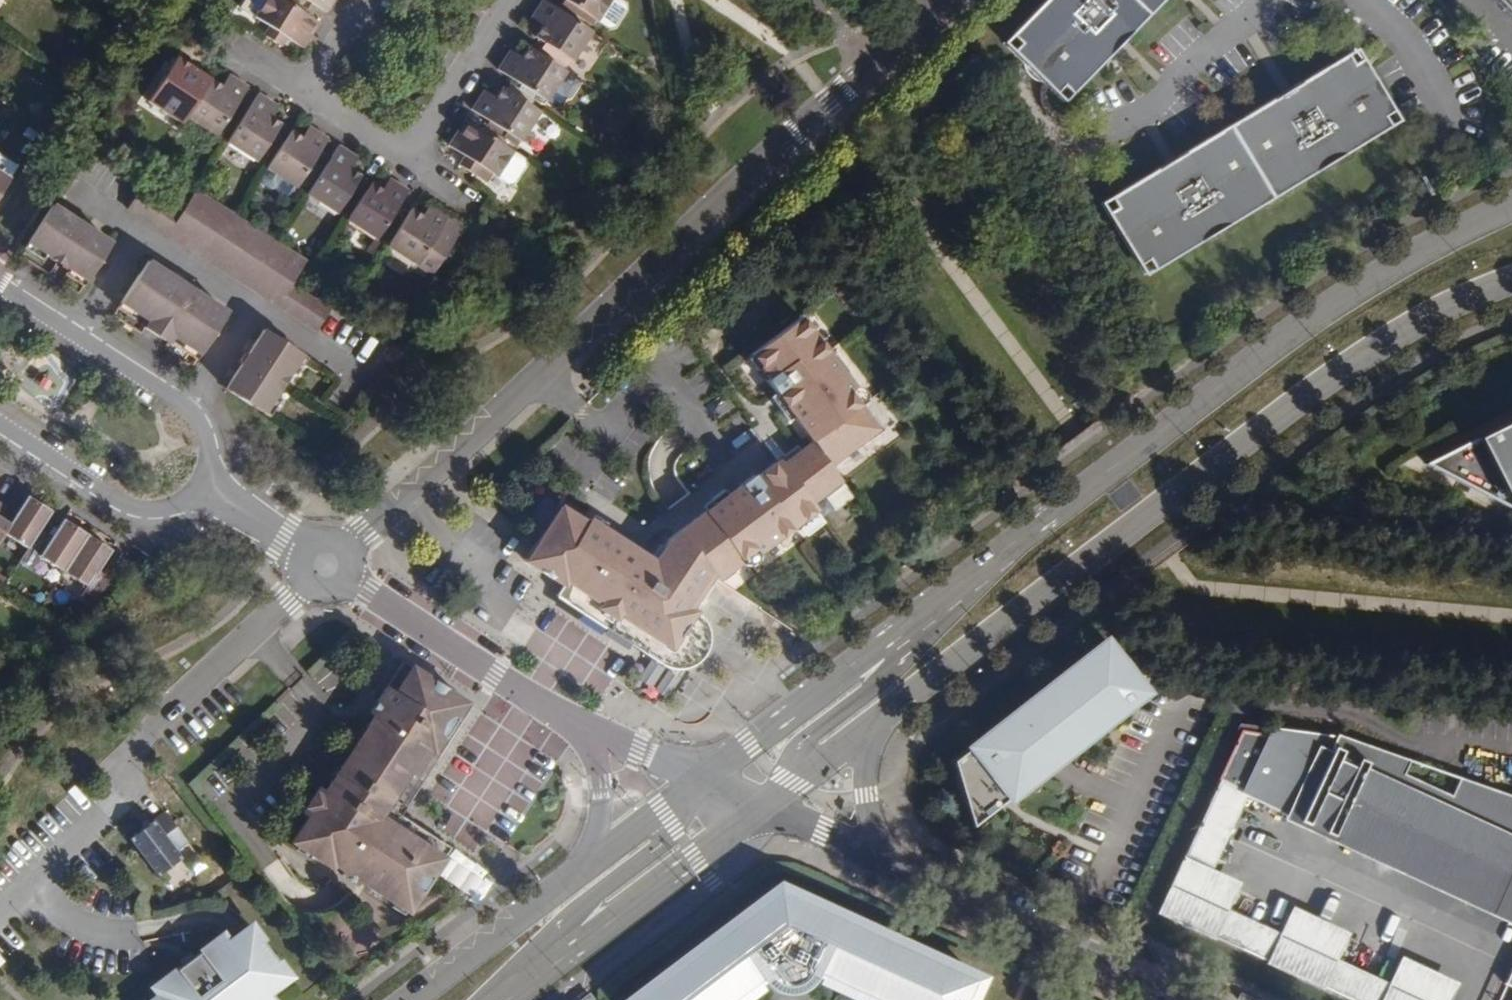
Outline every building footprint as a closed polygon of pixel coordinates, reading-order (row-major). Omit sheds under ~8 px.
[(280,0),(265,0),(253,17),(269,27),(264,35),(280,45),(285,37),(302,48),(318,24),(303,14),(280,0)] [(324,14),(333,0),(303,0),(324,14)] [(597,22),(611,0),(564,0),(597,22)] [(618,0),(611,0),(597,22),(608,28),(615,26),(624,10),(623,3),(618,0)] [(1007,38),(1015,46),(1007,54),(1021,67),(1051,96),(1059,89),(1067,97),(1162,0),(1043,0),(1007,38)] [(1511,16),(1511,0),(1495,0),(1511,16)] [(590,33),(541,2),(533,15),(545,22),(541,28),(534,38),(544,44),(570,60),(571,61),(590,33)] [(541,28),(545,22),(533,15),(529,21),(541,28)] [(570,60),(544,44),(541,50),(567,66),(570,60)] [(579,82),(527,49),(520,60),(516,66),(504,59),(497,70),(555,107),(560,106),(564,99),(569,98),(579,82)] [(516,66),(520,60),(508,53),(504,59),(516,66)] [(1352,64),(1346,55),(1108,198),(1114,207),(1105,213),(1137,265),(1145,260),(1151,270),(1390,127),(1384,117),(1392,112),(1361,59),(1352,64)] [(247,88),(234,80),(226,91),(221,87),(210,81),(176,59),(147,103),(181,125),(186,118),(215,137),(247,88)] [(221,87),(226,91),(234,80),(228,76),(221,87)] [(538,113),(500,89),(493,101),(490,106),(478,98),(470,111),(518,143),(538,113)] [(478,98),(490,106),(493,101),(481,94),(478,98)] [(270,103),(257,95),(248,109),(226,144),(256,163),(280,126),(269,119),(263,115),(270,103)] [(269,119),(277,107),(270,103),(263,115),(269,119)] [(523,160),(463,122),(448,145),(463,155),(458,163),(484,181),(490,172),(508,183),(513,183),(524,165),(523,160)] [(308,129),(301,139),(307,143),(314,132),(308,129)] [(327,140),(314,132),(307,143),(301,139),(290,132),(257,183),(269,190),(275,190),(286,197),(290,196),(327,140)] [(350,155),(337,147),(328,162),(305,197),(336,217),(360,178),(349,170),(343,167),(350,155)] [(350,155),(343,167),(349,170),(356,159),(350,155)] [(9,180),(17,168),(0,157),(0,193),(9,180)] [(389,181),(381,192),(388,195),(394,184),(389,181)] [(407,192),(394,184),(388,195),(381,192),(370,185),(345,223),(376,243),(407,192)] [(180,213),(140,187),(126,209),(315,331),(329,309),(291,285),(293,282),(306,261),(276,242),(236,216),(196,190),(183,211),(181,210),(180,213)] [(75,220),(52,205),(28,242),(55,260),(58,256),(68,262),(66,267),(86,280),(111,242),(88,227),(90,223),(78,216),(75,220)] [(421,218),(427,222),(434,210),(428,207),(421,218)] [(461,227),(434,210),(427,222),(421,218),(410,211),(385,249),(428,278),(461,227)] [(68,262),(58,256),(55,260),(66,267),(68,262)] [(189,288),(154,265),(127,308),(156,326),(158,323),(179,337),(177,340),(206,359),(234,317),(201,296),(202,293),(190,285),(189,288)] [(704,627),(695,618),(720,583),(743,564),(745,566),(752,567),(759,562),(760,554),(817,510),(812,504),(826,494),(838,509),(854,496),(831,466),(878,429),(860,406),(864,402),(865,395),(859,388),(852,387),(799,319),(750,356),(766,377),(763,379),(772,391),(784,382),(795,395),(783,404),(777,408),(785,419),(791,415),(809,438),(779,461),(776,457),(752,476),(750,473),(738,482),(747,494),(734,504),(725,492),(721,487),(709,496),(713,501),(674,542),(657,566),(643,556),(638,562),(614,545),(618,539),(593,522),(590,526),(565,508),(528,561),(565,587),(558,597),(668,672),(679,674),(690,672),(699,666),(706,657),(709,646),(708,636),(704,627)] [(177,340),(179,337),(158,323),(156,326),(152,333),(174,346),(177,340)] [(300,353),(263,329),(247,353),(243,350),(236,361),(240,363),(224,389),(262,413),(300,353)] [(42,344),(12,377),(49,409),(78,377),(42,344)] [(795,395),(784,382),(772,391),(783,404),(795,395)] [(1412,459),(1497,509),(1511,502),(1511,415),(1412,459)] [(747,494),(738,482),(725,492),(734,504),(747,494)] [(26,547),(35,532),(49,511),(25,495),(14,513),(2,531),(26,547)] [(2,531),(14,513),(1,504),(0,505),(0,534),(2,531)] [(61,569),(84,533),(61,518),(48,539),(35,532),(26,547),(17,560),(29,568),(38,554),(61,569)] [(109,550),(84,533),(61,569),(86,585),(77,599),(90,607),(109,577),(97,570),(109,550)] [(1135,690),(1096,639),(947,754),(966,820),(1135,690)] [(471,707),(402,662),(369,713),(373,716),(324,792),(318,788),(302,814),(308,818),(291,843),(348,879),(357,885),(359,881),(408,912),(450,848),(400,816),(471,707)] [(1337,734),(1336,736),(1276,728),(1272,735),(1240,730),(1219,780),(1247,793),(1246,795),(1301,818),(1511,915),(1511,815),(1455,788),(1446,806),(1401,780),(1408,766),(1337,734)] [(1180,865),(1208,878),(1246,795),(1247,793),(1219,780),(1180,865)] [(193,837),(171,807),(136,834),(164,871),(187,854),(181,846),(193,837)] [(1208,878),(1180,865),(1158,913),(1212,938),(1213,937),(1268,962),(1279,937),(1225,911),(1234,890),(1208,878)] [(802,973),(861,999),(960,999),(970,977),(771,885),(617,999),(734,999),(759,981),(771,986),(783,986),(793,982),(802,973)] [(1321,988),(1322,987),(1349,999),(1448,999),(1454,987),(1400,962),(1388,987),(1334,961),(1345,937),(1291,912),(1279,937),(1268,962),(1267,963),(1321,988)] [(258,921),(247,930),(236,939),(229,931),(161,983),(167,991),(155,999),(277,999),(280,997),(274,989),(297,972),(258,921)]
